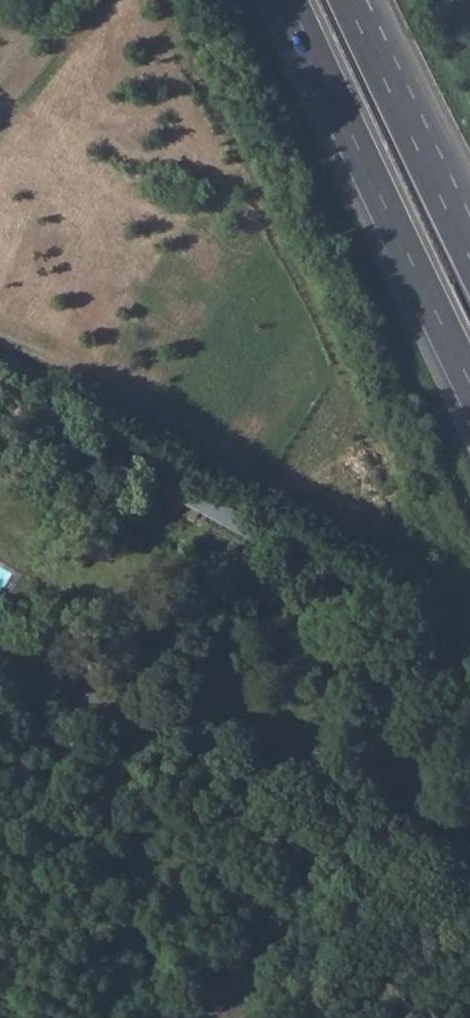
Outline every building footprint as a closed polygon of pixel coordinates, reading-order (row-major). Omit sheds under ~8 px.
[(87,461),(256,555),(260,547),(269,532),(218,502),(100,435),(87,461)]
